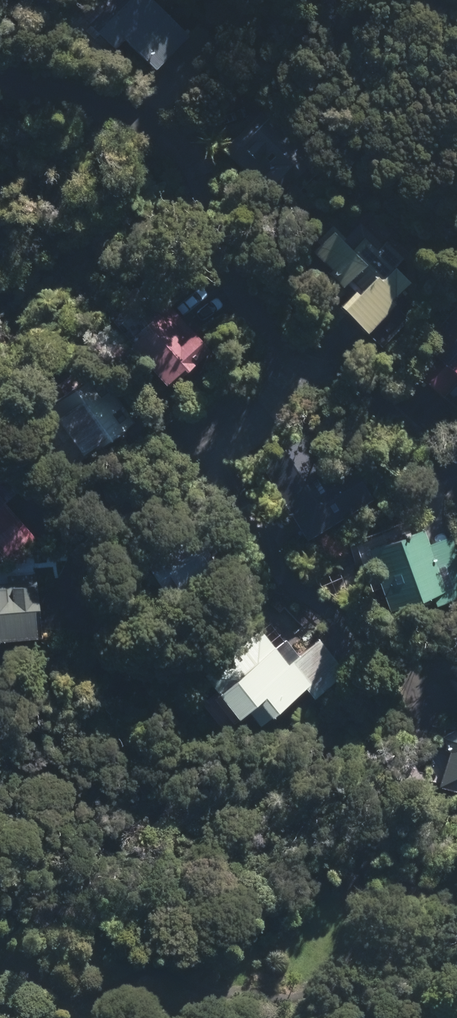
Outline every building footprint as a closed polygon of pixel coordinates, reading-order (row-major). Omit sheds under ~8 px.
[(113,20),(149,66),(187,37),(157,0),(139,0),(113,20)] [(369,317),(408,279),(365,236),(355,246),(338,229),(310,258),(369,317)] [(171,310),(137,338),(170,377),(204,349),(171,310)] [(440,361),(456,373),(456,337),(440,361)] [(100,373),(62,400),(93,444),(131,417),(100,373)] [(326,430),(270,463),(311,531),(367,497),(326,430)] [(23,528),(0,505),(0,550),(23,528)] [(427,534),(376,552),(394,602),(444,585),(427,534)] [(195,536),(153,562),(172,591),(213,565),(195,536)] [(0,587),(0,631),(43,627),(38,583),(0,587)] [(341,667),(321,644),(295,666),(280,648),(227,691),(241,709),(265,689),(278,704),(307,680),(314,690),(341,667)]
